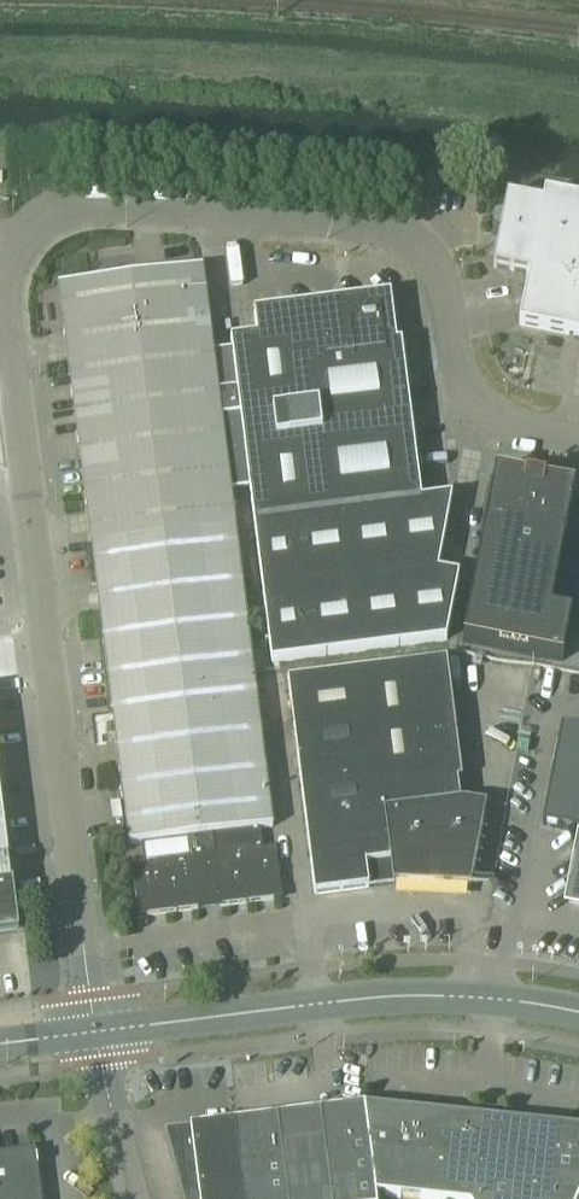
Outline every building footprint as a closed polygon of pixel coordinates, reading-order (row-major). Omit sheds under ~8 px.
[(578,338),(578,203),(545,197),(543,206),(507,199),(503,220),(499,219),(496,220),(493,223),(492,227),(493,231),(496,233),(500,234),(493,269),(529,276),(519,326),(578,338)] [(101,283),(59,288),(91,548),(235,530),(231,492),(250,490),(240,417),(221,420),(213,355),(207,304),(202,270),(190,272),(101,283)] [(232,352),(213,355),(221,420),(240,417),(250,490),(271,664),(447,641),(451,617),(459,577),(458,577),(439,573),(438,573),(452,498),(425,502),(421,502),(401,344),(395,345),(389,298),(357,302),(357,304),(338,307),(338,303),(254,313),(257,338),(255,338),(236,340),(231,341),(232,352)] [(553,588),(549,587),(564,513),(568,514),(572,491),(498,477),(466,645),(562,663),(571,614),(549,610),(553,588)] [(235,530),(91,548),(129,847),(141,845),(144,866),(132,868),(138,918),(281,900),(275,852),(262,853),(260,834),(273,833),(235,530)] [(288,681),(315,896),(393,886),(471,890),(487,807),(460,802),(457,782),(462,781),(447,661),(288,681)] [(561,729),(542,828),(561,832),(561,831),(578,835),(578,733),(561,729)] [(19,934),(13,885),(11,885),(0,795),(0,937),(19,934)] [(578,904),(578,857),(570,902),(578,904)] [(364,1108),(321,1114),(331,1198),(375,1198),(364,1108)] [(498,1123),(498,1124),(480,1122),(480,1121),(364,1108),(375,1198),(376,1198),(376,1197),(394,1198),(578,1198),(578,1131),(498,1123)] [(321,1114),(278,1119),(288,1198),(331,1198),(321,1114)] [(278,1119),(234,1125),(244,1198),(288,1198),(278,1119)] [(234,1125),(168,1134),(185,1198),(244,1198),(234,1125)] [(35,1152),(0,1156),(0,1198),(41,1198),(35,1152)]
